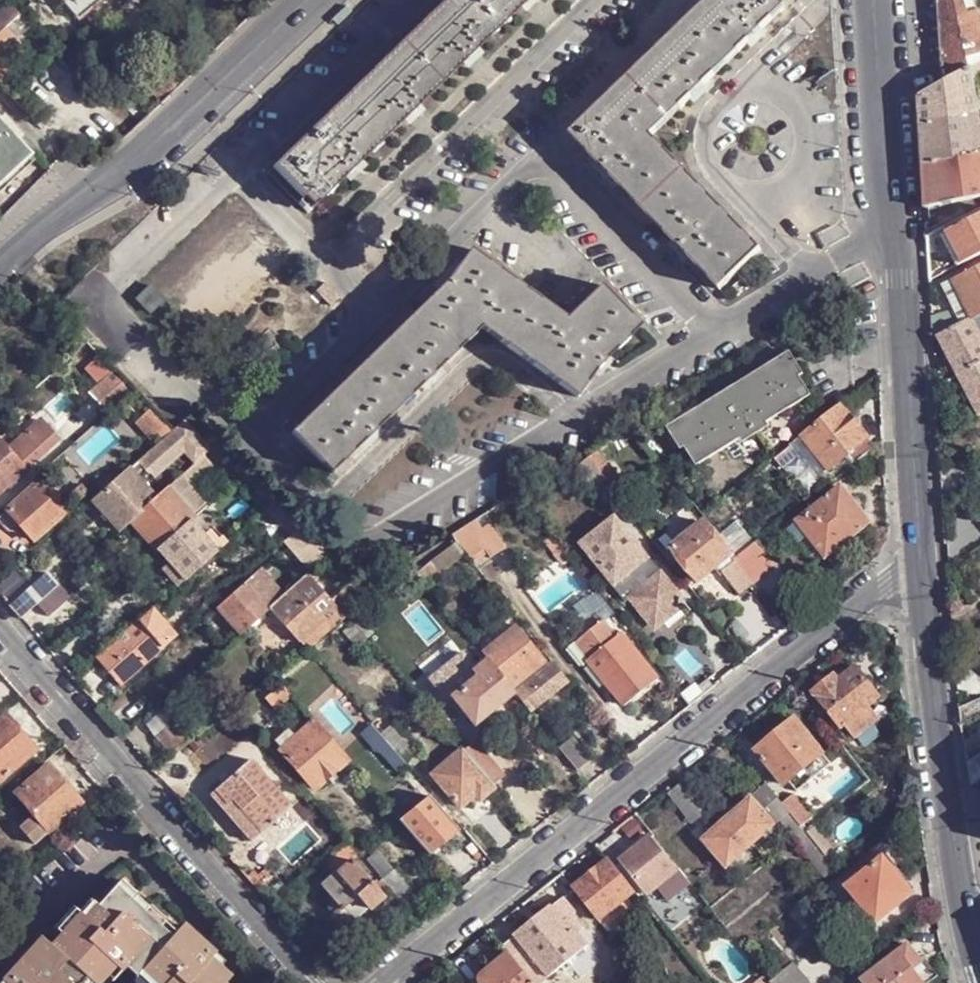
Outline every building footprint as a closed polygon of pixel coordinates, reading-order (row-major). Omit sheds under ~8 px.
[(29,0),(19,0),(14,5),(23,16),(31,9),(34,6),(29,0)] [(78,21),(103,0),(61,0),(78,21)] [(529,0),(447,0),(274,167),(314,209),(529,0)] [(761,251),(651,136),(787,8),(780,0),(711,0),(570,135),(719,292),(761,251)] [(943,83),(970,68),(979,64),(979,63),(979,13),(979,8),(968,12),(963,0),(938,0),(943,83)] [(31,9),(23,16),(7,32),(16,41),(33,25),(28,21),(37,13),(31,9)] [(7,32),(2,36),(0,37),(0,51),(7,59),(20,46),(16,41),(7,32)] [(7,59),(0,51),(0,74),(4,78),(12,72),(9,70),(7,67),(11,63),(7,59)] [(979,75),(979,65),(979,64),(970,68),(973,78),(979,75)] [(979,153),(979,119),(973,78),(970,68),(943,83),(918,96),(923,166),(979,153)] [(1,120),(33,156),(38,153),(4,116),(1,120)] [(0,120),(0,185),(33,156),(1,120),(0,120)] [(925,207),(979,196),(979,153),(923,166),(925,207)] [(964,261),(979,253),(979,214),(949,229),(964,261)] [(331,474),(425,384),(483,328),(578,398),(596,373),(640,329),(601,286),(565,320),(470,250),(458,267),(450,277),(291,431),(331,474)] [(976,316),(979,314),(979,259),(972,263),(974,268),(955,277),(976,316)] [(955,277),(945,283),(957,308),(964,322),(976,316),(955,277)] [(150,314),(164,301),(150,287),(137,300),(150,314)] [(934,314),(935,337),(940,335),(964,322),(957,308),(934,314)] [(979,362),(979,314),(976,316),(964,322),(940,335),(961,374),(979,362)] [(788,353),(801,375),(805,372),(791,351),(788,353)] [(812,394),(801,375),(788,353),(729,390),(732,394),(721,401),(718,397),(672,424),(687,447),(699,466),(812,394)] [(134,391),(98,355),(84,368),(98,384),(88,393),(107,414),(134,391)] [(961,374),(979,410),(979,362),(961,374)] [(732,394),(729,390),(718,397),(721,401),(732,394)] [(854,451),(861,460),(878,446),(843,403),(804,434),(831,469),(854,451)] [(166,423),(155,413),(144,422),(155,433),(166,423)] [(40,435),(48,428),(41,420),(33,427),(40,435)] [(683,450),(687,447),(672,424),(669,427),(683,450)] [(48,428),(40,435),(33,427),(16,442),(23,450),(15,456),(9,449),(0,440),(0,491),(58,439),(48,428)] [(804,434),(792,444),(800,454),(820,478),(831,469),(804,434)] [(16,442),(9,449),(15,456),(23,450),(16,442)] [(792,444),(783,451),(784,453),(790,462),(800,454),(792,444)] [(214,469),(203,456),(181,476),(191,487),(205,475),(207,476),(214,469)] [(599,468),(615,488),(623,481),(608,462),(599,468)] [(180,463),(162,478),(168,485),(185,470),(180,463)] [(599,468),(597,465),(587,473),(605,495),(613,489),(615,488),(599,468)] [(129,468),(93,500),(120,530),(132,520),(155,498),(129,468)] [(36,484),(7,510),(7,511),(0,517),(0,521),(8,530),(18,531),(22,527),(33,541),(62,514),(36,484)] [(843,486),(799,521),(827,556),(871,522),(843,486)] [(167,488),(155,498),(132,520),(158,549),(191,520),(193,518),(167,488)] [(215,514),(227,504),(220,496),(209,507),(215,514)] [(204,533),(191,520),(158,549),(185,579),(218,549),(213,543),(204,533)] [(648,604),(646,621),(662,624),(686,605),(649,558),(647,559),(616,520),(584,545),(615,584),(614,585),(627,602),(629,600),(638,593),(648,604)] [(827,556),(799,521),(789,528),(817,563),(827,556)] [(471,523),(451,535),(456,541),(456,542),(465,553),(471,561),(483,551),(489,559),(503,548),(485,526),(478,532),(471,523)] [(672,547),(699,581),(719,565),(722,562),(727,570),(723,572),(741,595),(754,585),(753,582),(735,559),(739,555),(736,551),(731,556),(704,523),(672,547)] [(218,549),(227,542),(222,536),(217,539),(209,529),(204,533),(213,543),(218,549)] [(746,529),(729,543),(736,551),(739,555),(756,542),(746,529)] [(329,555),(306,530),(303,532),(301,534),(319,554),(324,560),(329,555)] [(319,554),(301,534),(286,548),(304,568),(319,554)] [(735,559),(753,582),(776,564),(758,541),(756,542),(739,555),(735,559)] [(456,542),(430,562),(439,573),(465,553),(456,542)] [(563,567),(571,560),(562,549),(554,556),(563,567)] [(319,554),(304,568),(309,573),(324,560),(319,554)] [(430,562),(417,572),(425,583),(439,573),(430,562)] [(722,562),(719,565),(723,572),(727,570),(722,562)] [(37,604),(57,585),(46,572),(26,590),(37,604)] [(167,594),(178,584),(169,572),(157,582),(167,594)] [(330,601),(307,575),(270,607),(269,608),(300,643),(307,638),(311,642),(343,616),(366,595),(353,581),(330,601)] [(218,606),(241,633),(269,608),(270,607),(247,580),(218,606)] [(49,617),(70,599),(58,587),(38,604),(49,617)] [(629,600),(646,621),(648,604),(638,593),(629,600)] [(140,622),(162,647),(172,638),(150,613),(140,622)] [(121,686),(163,648),(162,647),(140,622),(138,620),(96,658),(121,686)] [(366,639),(354,625),(343,634),(355,647),(366,639)] [(488,660),(487,661),(509,689),(513,693),(529,712),(564,684),(549,665),(517,625),(483,653),(488,660)] [(603,627),(584,642),(594,655),(588,660),(624,706),(656,680),(620,635),(613,640),(603,627)] [(594,655),(584,642),(578,647),(588,660),(594,655)] [(474,724),(513,693),(509,689),(487,661),(476,669),(476,676),(467,683),(468,685),(453,696),(474,724)] [(553,662),(549,665),(564,684),(568,681),(553,662)] [(814,691),(842,725),(847,721),(849,723),(842,728),(848,736),(855,730),(859,734),(880,716),(869,703),(881,694),(856,665),(839,680),(834,674),(814,691)] [(291,694),(281,683),(264,697),(273,709),(291,694)] [(963,725),(979,714),(979,698),(960,705),(963,725)] [(372,723),(364,713),(351,723),(360,733),(372,723)] [(1,780),(39,746),(10,714),(0,722),(0,779),(1,780)] [(796,718),(757,749),(784,785),(789,781),(797,791),(823,753),(796,718)] [(348,760),(314,721),(290,742),(283,733),(273,742),(313,789),(348,760)] [(386,739),(407,762),(417,753),(392,724),(387,728),(381,721),(375,726),(386,739)] [(372,723),(360,733),(374,750),(376,748),(396,772),(405,764),(384,740),(386,739),(375,726),(372,723)] [(171,755),(189,740),(176,725),(157,740),(171,755)] [(577,770),(591,760),(573,738),(559,748),(577,770)] [(463,751),(494,787),(507,777),(477,740),(463,751)] [(479,800),(494,787),(463,751),(462,749),(432,775),(459,807),(475,795),(479,800)] [(283,798),(242,751),(202,785),(244,832),(245,831),(252,839),(268,826),(260,818),(283,798)] [(972,784),(979,778),(979,755),(968,761),(972,784)] [(52,763),(25,786),(45,808),(25,826),(38,842),(85,800),(52,763)] [(692,826),(710,811),(686,780),(668,795),(692,826)] [(837,871),(805,832),(802,827),(790,813),(783,803),(768,784),(704,839),(728,866),(782,820),(828,878),(837,871)] [(790,813),(802,827),(814,818),(795,794),(783,803),(790,813)] [(399,819),(429,854),(458,831),(428,795),(399,819)] [(651,835),(620,860),(646,894),(657,885),(668,900),(691,882),(680,868),(677,869),(651,835)] [(358,852),(350,842),(342,849),(350,859),(358,852)] [(350,859),(342,849),(329,860),(339,871),(352,861),(350,859)] [(381,879),(399,900),(412,890),(394,869),(393,870),(378,852),(368,860),(383,878),(381,879)] [(877,922),(912,893),(904,883),(891,868),(884,858),(857,880),(848,887),(877,922)] [(635,892),(609,859),(573,888),(574,889),(599,920),(635,892)] [(352,861),(339,871),(321,886),(340,908),(332,914),(344,929),(382,896),(352,861)] [(263,884),(271,877),(266,870),(257,878),(263,884)] [(125,980),(126,981),(130,976),(138,982),(237,982),(226,972),(229,969),(220,961),(222,959),(189,930),(180,940),(123,889),(101,913),(97,910),(86,922),(78,917),(60,937),(64,940),(52,952),(43,944),(8,982),(121,982),(125,980)] [(503,947),(508,954),(532,982),(542,982),(588,946),(578,932),(582,928),(572,914),(574,912),(563,899),(553,907),(551,905),(514,935),(515,937),(503,947)] [(862,980),(864,982),(926,982),(914,967),(919,963),(923,961),(909,943),(862,980)] [(788,952),(763,972),(766,976),(771,981),(772,980),(795,961),(788,952)] [(508,954),(483,974),(480,978),(481,982),(532,982),(508,954)] [(795,961),(772,980),(774,982),(812,982),(795,961)]
